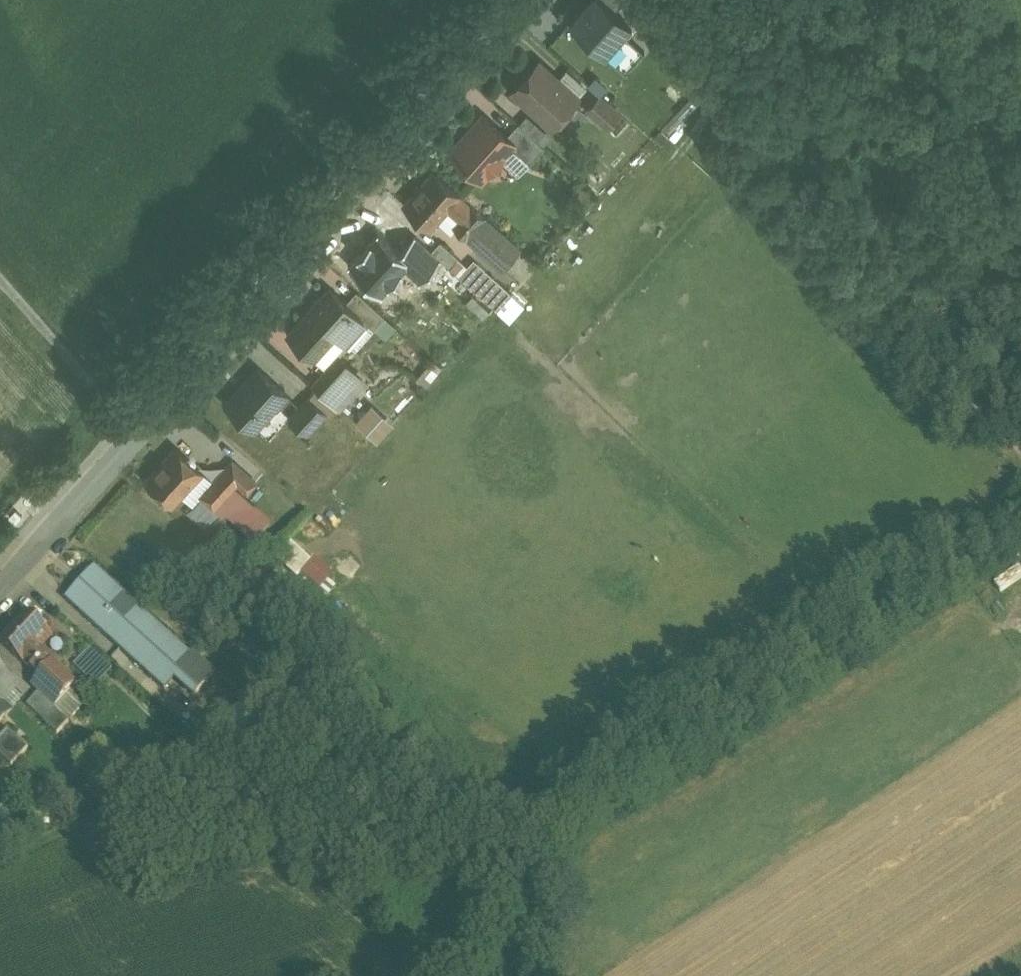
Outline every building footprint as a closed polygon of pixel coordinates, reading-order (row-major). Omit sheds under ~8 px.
[(604,0),(590,0),(572,20),(614,59),(627,44),(610,28),(622,16),(604,0)] [(627,44),(614,59),(627,70),(640,56),(627,44)] [(579,96),(541,61),(514,91),(552,126),(579,96)] [(621,113),(601,95),(588,109),(609,127),(621,113)] [(507,136),(485,116),(477,125),(477,127),(470,134),(468,134),(453,151),(482,178),(490,170),(503,169),(502,156),(514,143),(514,142),(507,136)] [(546,147),(519,122),(507,136),(514,142),(514,143),(517,146),(514,150),(514,152),(529,165),(546,147)] [(460,194),(435,171),(405,204),(430,227),(438,219),(460,195),(460,194)] [(438,219),(452,232),(456,228),(467,238),(486,217),(472,205),(471,205),(460,195),(438,219)] [(486,217),(467,238),(503,269),(521,249),(486,217)] [(416,253),(386,226),(373,240),(374,240),(357,259),(383,282),(397,267),(417,285),(423,278),(415,270),(424,260),(416,253)] [(456,255),(441,242),(433,250),(448,264),(456,255)] [(425,243),(416,253),(424,260),(433,250),(425,243)] [(424,260),(415,270),(423,278),(430,284),(432,282),(448,264),(433,250),(424,260)] [(483,280),(456,255),(448,264),(458,273),(470,284),(498,309),(512,293),(490,273),(483,280)] [(448,264),(432,282),(441,291),(448,283),(458,273),(448,264)] [(458,273),(448,283),(461,295),(470,284),(458,273)] [(513,299),(516,302),(508,311),(517,320),(531,306),(519,294),(513,299)] [(342,327),(316,304),(288,334),(315,358),(342,327)] [(363,379),(338,356),(321,375),(347,398),(363,379)] [(290,396),(258,368),(226,404),(256,430),(275,408),(277,409),(290,396)] [(347,398),(321,375),(313,384),(318,388),(338,407),(347,398)] [(338,407),(318,388),(310,397),(327,412),(327,413),(332,417),(339,408),(338,407)] [(327,412),(310,397),(301,407),(318,422),(327,413),(327,412)] [(380,403),(363,422),(386,442),(403,423),(380,403)] [(318,422),(301,407),(290,419),(307,434),(318,422)] [(203,473),(177,449),(175,451),(174,450),(163,462),(164,463),(146,482),(172,505),(174,504),(182,495),(190,487),(202,473),(203,473)] [(257,484),(234,463),(225,472),(238,484),(249,494),(257,484)] [(238,484),(225,472),(214,484),(202,473),(190,487),(215,509),(234,488),(238,484)] [(234,488),(215,509),(252,543),(271,521),(234,488)] [(188,501),(182,495),(174,504),(180,509),(188,501)] [(285,556),(323,589),(338,572),(300,539),(285,556)] [(198,562),(185,561),(185,569),(197,570),(198,562)] [(191,656),(96,570),(69,600),(165,687),(175,676),(195,694),(214,671),(194,653),(191,656)] [(27,612),(0,641),(0,643),(24,665),(25,665),(41,680),(49,671),(57,662),(43,649),(54,637),(27,612)] [(94,646),(78,664),(101,685),(117,667),(94,646)] [(56,677),(49,671),(41,680),(33,689),(39,695),(58,712),(62,715),(73,702),(61,691),(58,695),(48,686),(56,677)] [(16,688),(0,673),(0,706),(16,688)] [(58,712),(39,695),(31,703),(50,720),(58,712)] [(73,702),(62,715),(68,721),(80,708),(73,702)] [(0,740),(0,754),(12,765),(28,748),(9,730),(0,740)]
